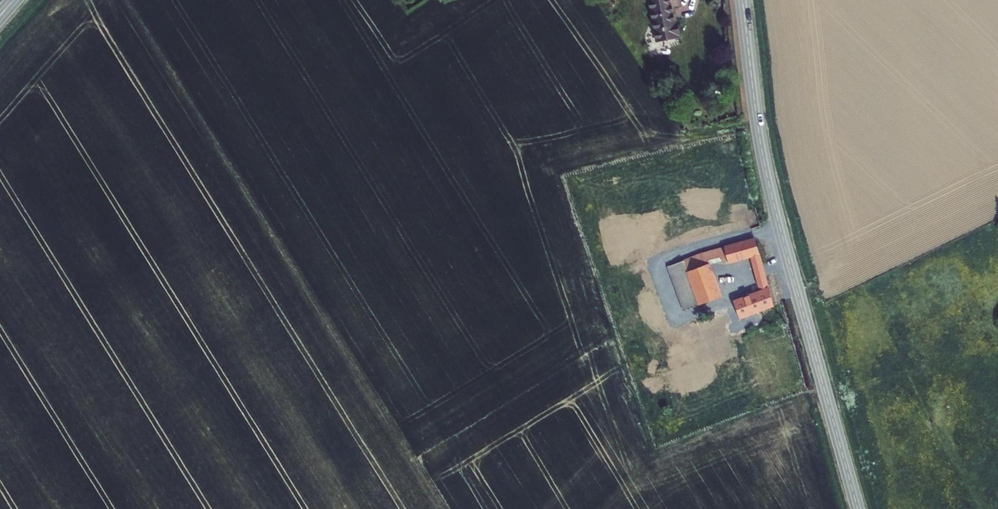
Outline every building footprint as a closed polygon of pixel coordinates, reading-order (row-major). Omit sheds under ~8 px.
[(680,5),(679,0),(649,0),(657,41),(678,37),(677,34),(680,33),(678,22),(676,23),(672,7),(680,5)] [(668,267),(684,311),(721,297),(709,264),(708,261),(720,257),(722,260),(725,259),(726,261),(729,261),(729,262),(751,256),(754,268),(763,266),(759,254),(755,240),(702,254),(668,267)] [(763,266),(754,268),(757,279),(766,277),(763,266)] [(761,292),(734,302),(740,318),(773,305),(769,289),(766,277),(757,279),(761,292)]
